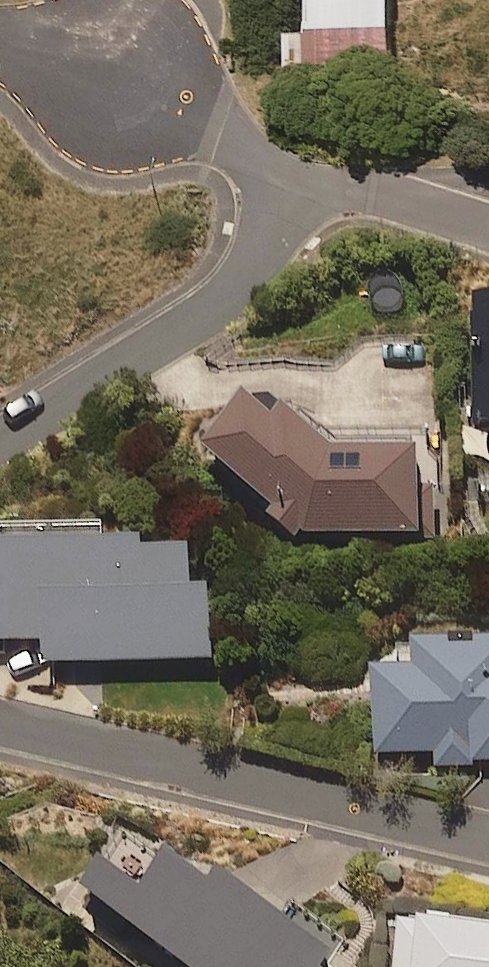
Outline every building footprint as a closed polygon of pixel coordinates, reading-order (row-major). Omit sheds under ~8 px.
[(479,381),(479,417),(488,417),(488,381),(479,381)] [(253,412),(211,460),(279,518),(270,530),(297,553),(305,544),(423,542),(422,462),(343,463),(279,412),(253,412)] [(108,533),(3,538),(4,557),(0,557),(0,652),(47,649),(48,674),(218,666),(215,596),(198,597),(196,555),(109,559),(108,533)] [(378,681),(381,759),(438,756),(438,771),(488,769),(488,652),(483,652),(482,643),(454,644),(455,654),(420,655),(421,679),(378,681)] [(136,841),(91,905),(179,966),(327,966),(344,943),(295,909),(281,929),(225,889),(219,899),(136,841)] [(405,925),(401,966),(488,966),(488,933),(405,925)]
